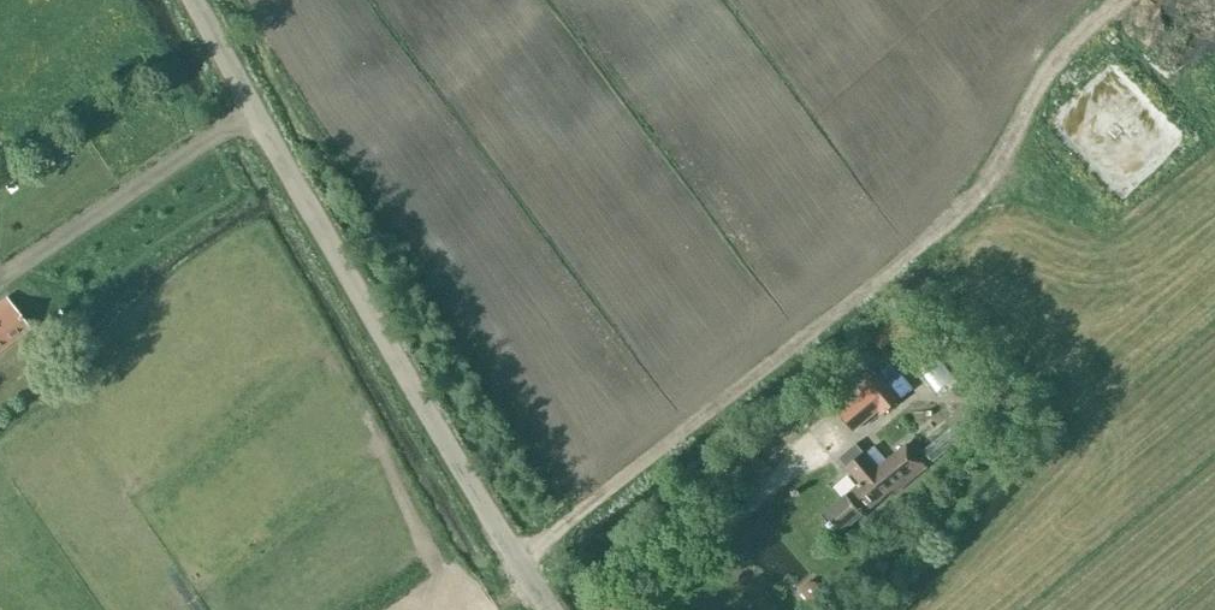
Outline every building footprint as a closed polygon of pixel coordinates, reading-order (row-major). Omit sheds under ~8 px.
[(29,330),(4,298),(0,301),(0,352),(29,330)] [(912,390),(891,364),(859,389),(863,394),(836,415),(850,432),(876,411),(880,415),(912,390)] [(965,435),(956,424),(923,451),(932,462),(965,435)] [(877,467),(855,443),(838,458),(846,467),(845,468),(858,482),(847,492),(848,493),(822,516),(838,535),(864,513),(865,514),(891,491),(895,494),(926,467),(905,442),(877,467)]
